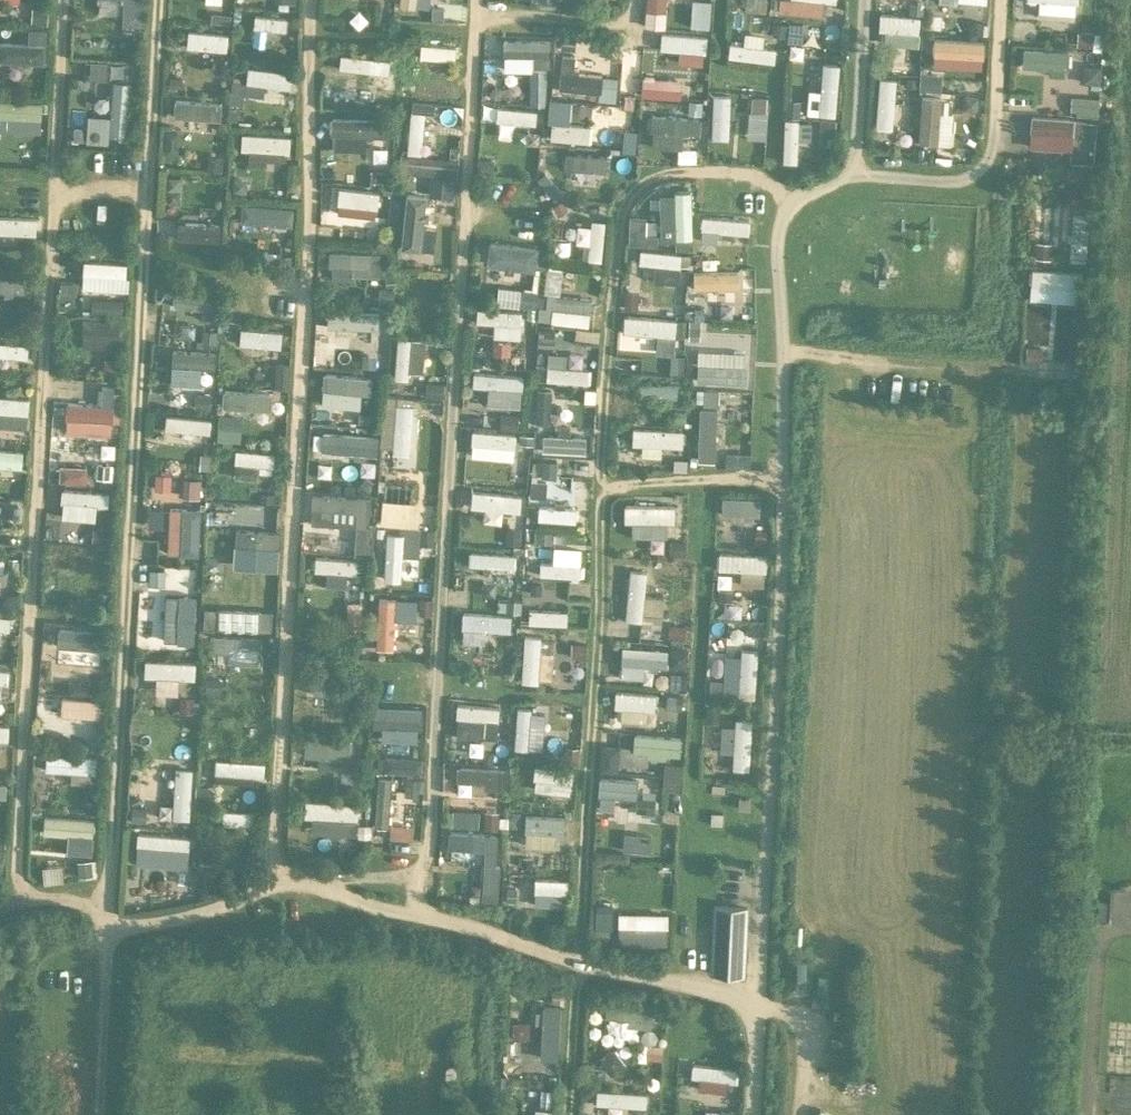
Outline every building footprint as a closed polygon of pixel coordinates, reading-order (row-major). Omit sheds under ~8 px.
[(750,797),(738,797),(737,808),(750,809),(750,797)] [(715,907),(712,975),(744,976),(748,909),(715,907)]
